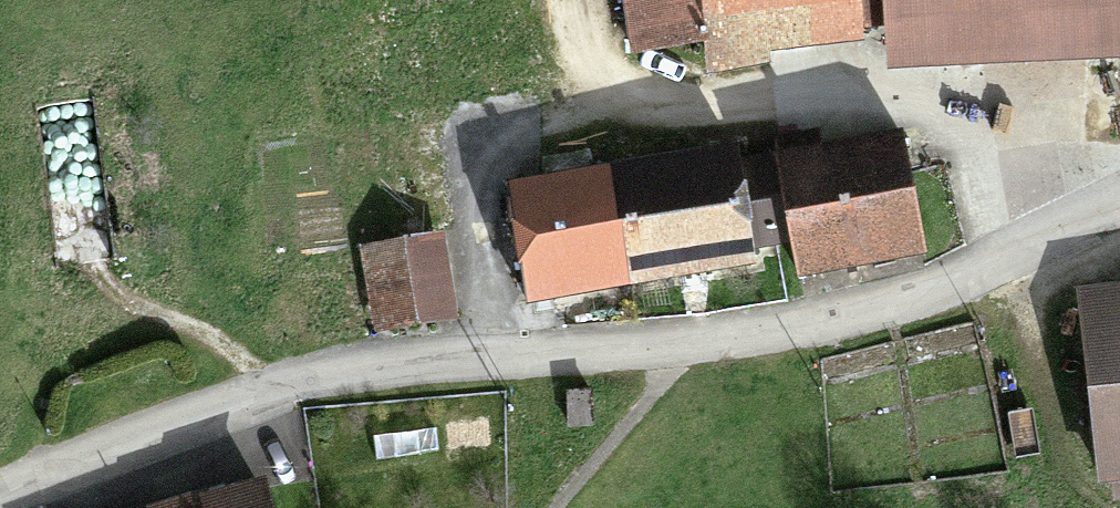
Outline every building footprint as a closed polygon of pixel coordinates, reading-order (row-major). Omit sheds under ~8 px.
[(626,43),(705,34),(708,63),(855,46),(849,0),(621,0),(626,43)] [(883,58),(1119,53),(1119,0),(881,0),(883,58)] [(890,138),(769,156),(787,269),(908,251),(890,138)] [(720,154),(503,190),(521,298),(738,262),(720,154)] [(434,240),(357,254),(370,326),(447,312),(434,240)] [(1075,293),(1098,485),(1119,482),(1119,288),(1075,293)] [(160,507),(260,507),(254,483),(160,507)]
